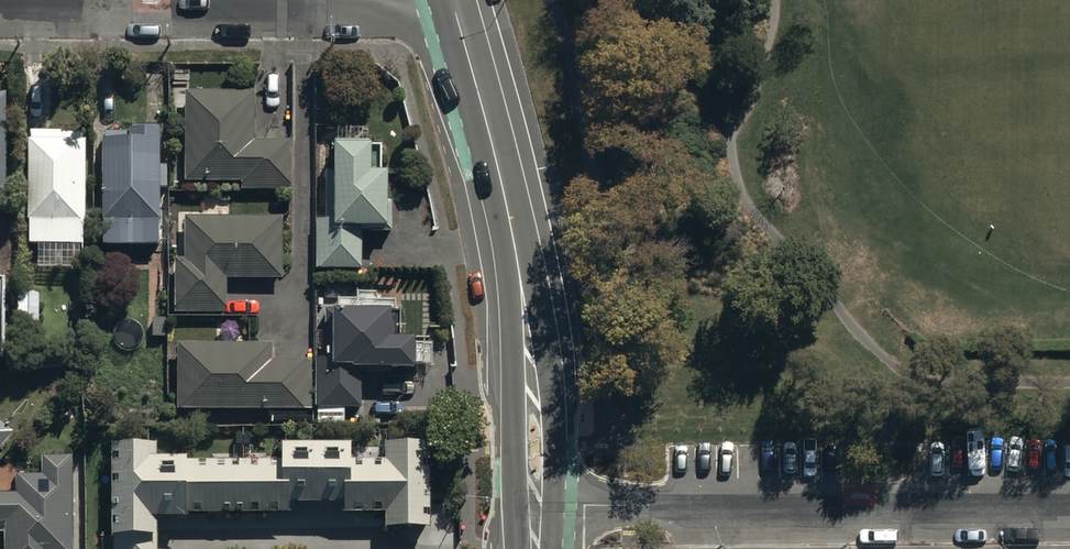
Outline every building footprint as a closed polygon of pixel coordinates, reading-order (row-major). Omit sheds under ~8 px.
[(255,97),(189,96),(188,183),(293,184),(293,143),(255,143),(255,97)] [(87,143),(31,142),(30,243),(86,244),(87,143)] [(163,144),(105,143),(103,248),(160,250),(163,144)] [(374,154),(338,154),(338,174),(320,174),(320,274),(367,274),(367,236),(391,236),(391,179),(374,179),(374,154)] [(285,223),(188,223),(189,261),(177,261),(178,315),(232,315),(232,282),(286,281),(285,223)] [(25,282),(17,282),(17,317),(40,317),(40,283),(36,283),(36,274),(25,274),(25,282)] [(329,363),(320,362),(319,412),(368,413),(369,375),(420,376),(421,344),(396,344),(396,320),(330,319),(329,363)] [(274,349),(179,349),(179,413),(313,413),(313,362),(274,362),(274,349)] [(17,440),(0,425),(0,460),(17,440)] [(160,526),(189,526),(189,517),(388,518),(388,535),(434,535),(434,449),(386,449),(386,461),(356,461),(356,450),(288,450),(288,463),(161,462),(161,447),(117,447),(117,548),(160,548),(160,526)] [(0,498),(0,529),(6,529),(6,548),(80,548),(80,459),(49,459),(49,481),(17,480),(16,498),(0,498)]
